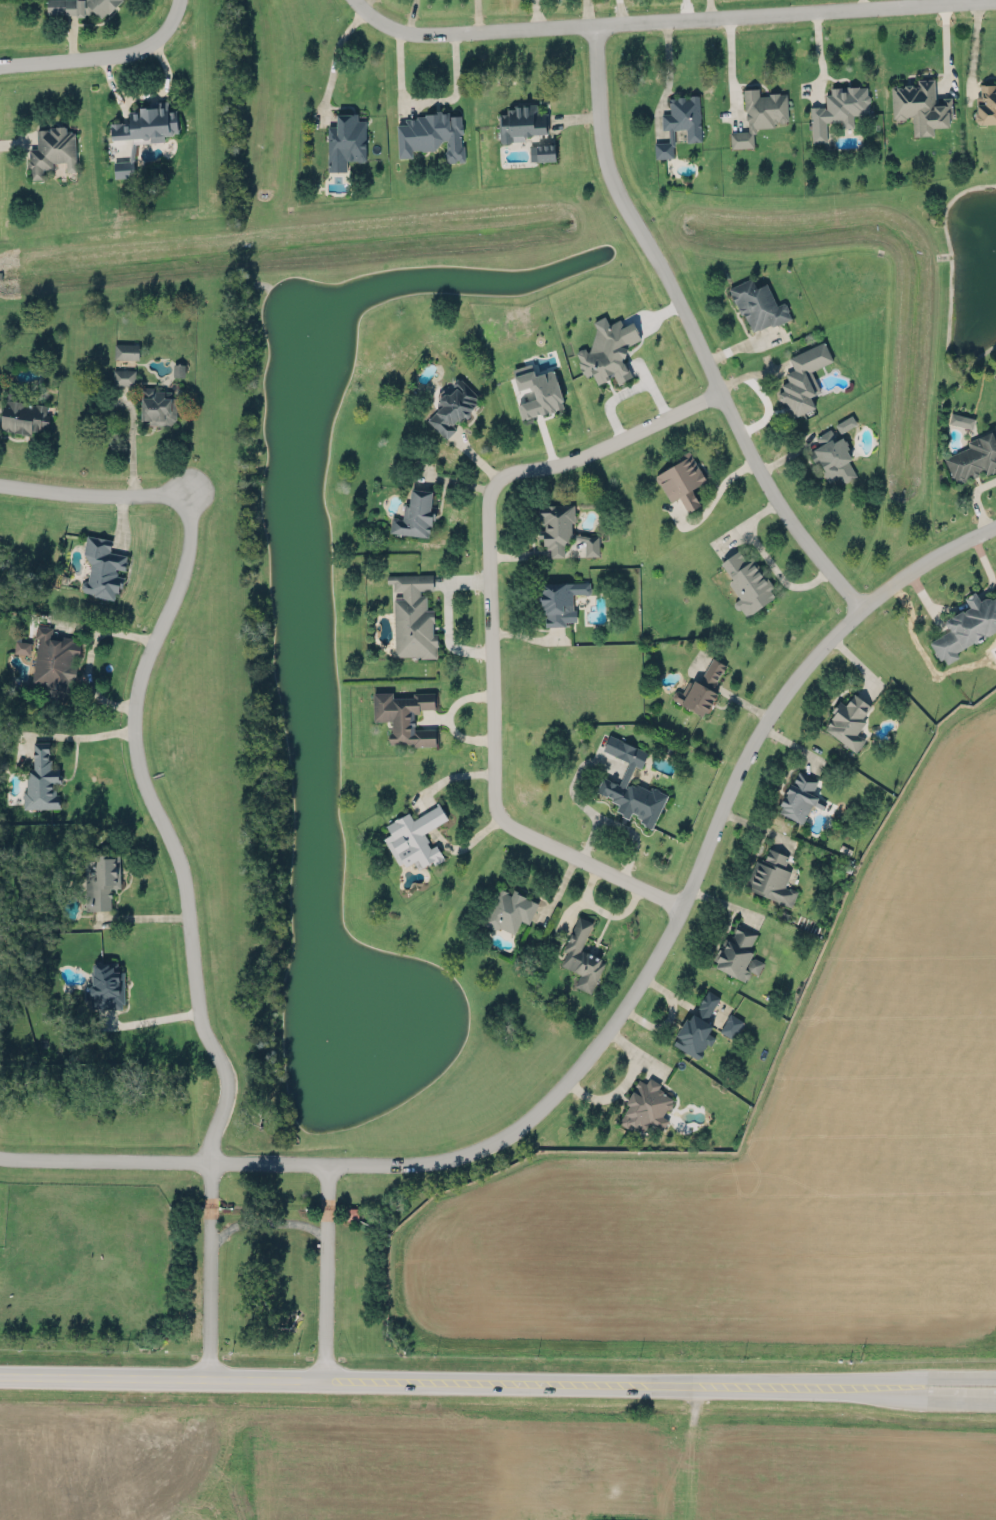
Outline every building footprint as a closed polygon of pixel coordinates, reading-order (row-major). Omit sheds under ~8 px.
[(91,15),(91,14),(120,14),(120,0),(47,0),(46,14),(91,15)] [(891,85),(895,85),(895,86),(904,86),(904,84),(912,83),(912,85),(917,85),(917,79),(934,78),(936,104),(943,103),(942,97),(951,96),(952,117),(949,117),(949,125),(933,126),(934,134),(913,135),(912,115),(908,115),(908,116),(906,116),(906,118),(895,118),(895,117),(893,117),(891,85)] [(995,88),(995,84),(978,84),(978,102),(975,102),(976,124),(995,123),(995,88)] [(810,106),(818,105),(818,106),(825,106),(825,107),(826,107),(825,93),(831,93),(831,87),(859,85),(859,86),(867,86),(867,93),(870,95),(870,100),(867,102),(868,112),(863,112),(863,113),(853,113),(854,126),(842,127),(842,120),(826,121),(827,140),(812,142),(810,106)] [(787,93),(759,94),(759,88),(744,89),(747,131),(730,132),(731,148),(754,147),(753,128),(775,127),(774,121),(788,121),(787,93)] [(701,141),(699,96),(669,97),(669,113),(661,114),(662,130),(668,129),(669,142),(654,142),(654,158),(674,157),(673,129),(686,129),(687,142),(701,141)] [(110,122),(111,139),(130,137),(130,143),(128,160),(113,161),(114,177),(134,175),(132,161),(135,143),(164,140),(164,134),(172,134),(174,131),(177,131),(176,119),(177,119),(176,109),(167,110),(167,100),(149,102),(149,105),(139,106),(139,110),(128,110),(129,122),(122,122),(122,121),(110,122)] [(547,132),(546,112),(537,112),(537,102),(512,103),(513,107),(506,107),(506,113),(498,113),(499,141),(501,141),(501,142),(510,142),(510,140),(524,139),(524,134),(531,134),(531,132),(547,132)] [(397,124),(399,156),(412,155),(412,149),(420,148),(422,150),(434,149),(443,139),(447,139),(447,141),(446,141),(447,149),(445,151),(445,159),(448,162),(454,161),(457,159),(458,159),(459,161),(465,161),(464,145),(461,145),(460,133),(463,133),(463,122),(462,122),(461,114),(449,114),(449,110),(442,111),(442,109),(433,109),(433,113),(425,113),(425,115),(417,116),(417,118),(413,118),(410,119),(410,118),(405,118),(405,124),(397,124)] [(337,125),(327,125),(327,171),(347,171),(347,159),(357,159),(358,161),(362,161),(366,159),(366,119),(357,119),(358,112),(337,113),(337,125)] [(35,128),(37,147),(29,148),(29,159),(27,159),(27,168),(30,168),(30,179),(43,178),(42,168),(52,168),(52,161),(66,161),(66,170),(76,170),(74,131),(71,132),(70,130),(66,130),(65,126),(64,126),(64,125),(59,125),(55,125),(55,126),(49,126),(49,130),(47,129),(47,128),(35,128)] [(530,145),(530,161),(555,160),(555,144),(530,145)] [(730,287),(750,334),(791,317),(784,302),(776,305),(767,283),(756,288),(752,277),(730,287)] [(632,377),(623,358),(629,355),(625,346),(641,338),(633,321),(623,326),(620,319),(608,324),(605,316),(585,325),(594,343),(574,352),(586,376),(592,373),(597,384),(614,376),(617,384),(632,377)] [(812,369),(832,362),(825,342),(788,355),(793,369),(785,372),(788,381),(778,385),(787,409),(792,407),(795,415),(815,408),(811,396),(820,392),(812,369)] [(139,344),(114,343),(114,359),(139,359),(139,344)] [(512,369),(518,390),(531,386),(535,399),(517,404),(521,419),(564,407),(554,370),(535,375),(531,363),(512,369)] [(185,364),(173,364),(173,376),(184,377),(185,364)] [(135,385),(135,369),(114,369),(113,384),(135,385)] [(427,420),(446,439),(456,429),(454,427),(481,399),(458,376),(433,402),(439,407),(427,420)] [(176,424),(176,397),(170,397),(171,389),(142,389),(141,423),(176,424)] [(0,430),(31,434),(32,429),(48,431),(50,414),(46,413),(47,405),(27,403),(28,394),(6,391),(0,430)] [(948,423),(973,428),(975,417),(950,413),(948,423)] [(856,424),(852,415),(835,423),(839,432),(856,424)] [(815,437),(820,444),(808,451),(811,458),(814,462),(819,460),(824,470),(822,471),(828,482),(839,476),(840,480),(845,481),(856,475),(848,461),(852,458),(846,449),(849,448),(840,433),(835,436),(830,428),(815,437)] [(954,483),(985,471),(986,474),(995,471),(995,434),(995,430),(967,441),(969,447),(944,457),(954,483)] [(700,505),(692,489),(706,481),(690,450),(679,455),(682,460),(655,474),(670,502),(679,497),(687,512),(700,505)] [(434,491),(411,488),(409,504),(404,504),(402,518),(391,517),(390,533),(430,537),(434,491)] [(543,545),(545,545),(546,548),(550,548),(550,556),(564,556),(564,544),(568,544),(568,537),(584,540),(585,556),(598,555),(598,535),(585,535),(571,532),(570,522),(574,521),(574,518),(575,518),(575,514),(574,514),(574,504),(538,504),(538,509),(537,509),(537,513),(538,513),(539,518),(541,518),(542,523),(544,523),(544,529),(538,529),(538,534),(538,537),(542,537),(543,545)] [(86,534),(111,539),(110,548),(110,550),(109,550),(109,551),(126,554),(125,560),(126,560),(124,570),(115,568),(115,569),(117,572),(116,575),(123,576),(121,587),(118,586),(118,592),(114,591),(113,599),(93,595),(93,593),(83,591),(81,587),(81,582),(85,580),(87,580),(90,564),(83,552),(86,534)] [(720,562),(732,580),(729,582),(740,599),(735,602),(745,617),(775,597),(769,589),(772,587),(751,556),(745,560),(739,550),(720,562)] [(432,573),(387,575),(386,578),(386,582),(392,582),(393,591),(402,591),(402,595),(395,595),(395,598),(394,598),(395,656),(420,656),(420,658),(437,657),(437,646),(438,646),(438,643),(437,633),(433,633),(432,622),(434,622),(434,609),(427,609),(426,594),(420,594),(420,590),(433,589),(433,581),(432,574),(432,573)] [(542,583),(543,627),(565,626),(565,622),(575,621),(574,594),(590,593),(590,581),(542,583)] [(992,599),(995,597),(995,631),(986,636),(984,639),(978,642),(973,643),(960,651),(956,652),(959,657),(947,663),(944,658),(940,660),(929,641),(950,630),(949,627),(947,627),(945,624),(946,620),(950,618),(953,618),(952,616),(962,610),(963,612),(966,609),(970,607),(965,598),(975,592),(980,600),(984,599),(987,598),(990,598),(992,599)] [(32,683),(49,685),(47,699),(67,701),(70,682),(75,682),(77,664),(80,643),(73,642),(73,637),(61,636),(61,639),(51,638),(52,627),(37,625),(35,639),(38,639),(32,683)] [(30,654),(31,642),(15,641),(15,653),(30,654)] [(705,716),(717,693),(712,690),(726,664),(712,657),(698,683),(689,679),(682,692),(676,689),(671,699),(705,716)] [(393,697),(413,697),(413,693),(435,692),(435,709),(419,709),(420,713),(414,713),(414,718),(415,718),(415,725),(414,725),(414,729),(436,728),(436,745),(412,746),(412,743),(391,744),(389,741),(389,734),(391,731),(392,731),(392,720),(373,721),(373,692),(393,692),(393,697)] [(871,705),(854,693),(845,705),(841,702),(822,728),(856,752),(865,739),(857,733),(865,721),(861,719),(871,705)] [(648,750),(608,736),(602,751),(628,761),(620,783),(602,777),(596,793),(619,801),(615,812),(630,817),(654,826),(666,793),(650,787),(649,789),(628,781),(634,765),(642,768),(648,750)] [(24,809),(58,808),(57,783),(60,783),(60,767),(51,768),(50,741),(33,742),(34,769),(27,769),(28,789),(23,789),(24,809)] [(818,780),(797,770),(778,812),(803,823),(811,804),(822,809),(826,800),(811,794),(818,780)] [(448,819),(440,804),(412,818),(409,812),(385,824),(391,834),(384,837),(401,868),(415,860),(419,868),(433,861),(435,864),(444,859),(436,844),(431,847),(423,832),(448,819)] [(746,889),(792,906),(797,891),(785,886),(790,871),(783,868),(788,855),(769,848),(763,862),(757,860),(746,889)] [(111,910),(111,888),(120,888),(119,852),(84,853),(85,910),(111,910)] [(538,901),(512,892),(512,893),(497,888),(484,924),(514,935),(520,920),(530,923),(538,901)] [(591,993),(605,960),(581,950),(593,922),(578,915),(563,950),(566,951),(560,965),(580,973),(575,986),(591,993)] [(758,933),(737,924),(730,940),(724,937),(712,964),(747,980),(751,972),(758,975),(764,962),(748,955),(758,933)] [(95,962),(92,965),(92,970),(91,971),(91,986),(90,988),(90,991),(86,991),(86,999),(91,999),(91,1008),(114,1007),(114,1008),(122,1008),(122,1003),(124,1003),(124,971),(118,971),(118,962),(95,962)] [(695,1012),(706,1019),(720,997),(709,990),(695,1012)] [(708,1033),(713,1024),(690,1012),(672,1044),(700,1059),(713,1036),(708,1033)] [(743,1020),(730,1013),(719,1031),(732,1039),(743,1020)] [(638,1080),(645,1084),(649,1077),(661,1084),(659,1088),(662,1089),(662,1092),(673,1099),(671,1102),(671,1103),(669,1109),(666,1110),(662,1116),(669,1120),(663,1130),(651,1123),(643,1131),(630,1123),(628,1127),(621,1122),(630,1106),(626,1103),(633,1092),(641,1097),(635,1086),(638,1080)] [(358,1220),(358,1208),(347,1207),(346,1219),(358,1220)]
